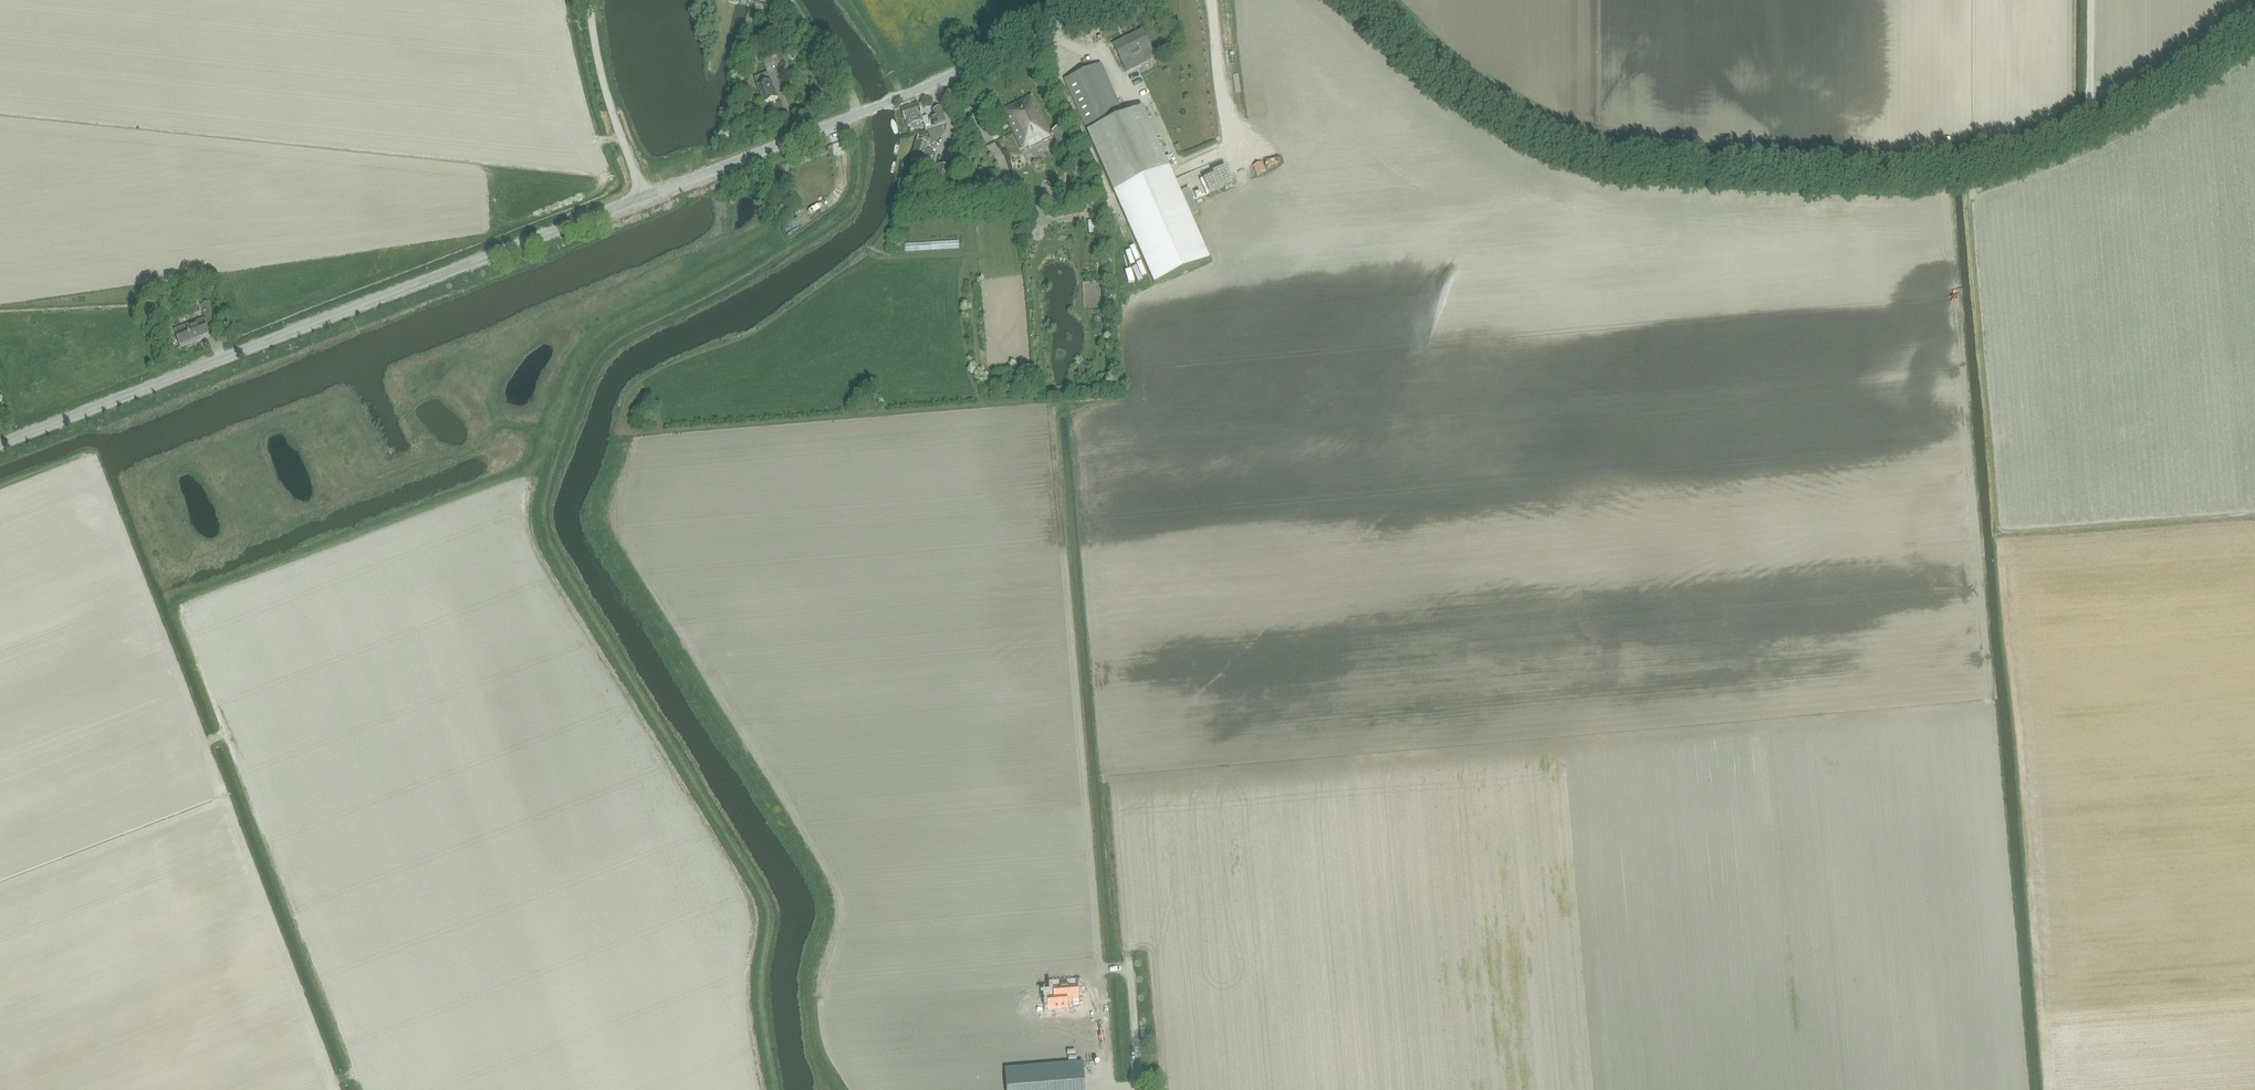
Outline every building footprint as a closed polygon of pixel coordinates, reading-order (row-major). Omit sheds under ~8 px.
[(1120,65),(1149,51),(1140,33),(1111,47),(1120,65)] [(795,46),(790,48),(783,51),(776,54),(761,60),(766,71),(780,65),(780,64),(787,61),(789,60),(789,62),(800,58),(795,46)] [(1099,65),(1063,81),(1085,131),(1113,194),(1154,285),(1209,260),(1169,169),(1173,167),(1169,157),(1164,159),(1141,108),(1123,117),(1122,115),(1099,65)] [(764,104),(777,98),(767,72),(753,77),(764,104)] [(1029,148),(1050,139),(1031,98),(1002,111),(1020,151),(1028,147),(1029,148)] [(922,123),(917,104),(901,109),(905,121),(907,127),(922,123)] [(927,116),(923,118),(927,130),(945,125),(944,123),(945,123),(941,108),(932,110),(934,117),(928,119),(927,116)] [(1069,146),(1061,127),(1050,132),(1059,150),(1069,146)] [(933,153),(926,151),(929,140),(917,137),(910,162),(922,165),(929,167),(933,153)] [(942,193),(949,170),(938,166),(930,189),(942,193)] [(780,210),(787,208),(785,199),(778,201),(780,210)] [(200,306),(202,310),(205,318),(184,326),(174,330),(180,347),(195,341),(194,339),(208,334),(205,325),(216,321),(210,303),(200,306)] [(168,327),(165,320),(159,322),(162,330),(168,327)] [(1049,1010),(1065,1009),(1067,1009),(1067,1002),(1078,1001),(1077,984),(1053,986),(1054,997),(1047,997),(1049,1010)] [(1005,1068),(1007,1089),(1085,1089),(1083,1062),(1005,1068)]
